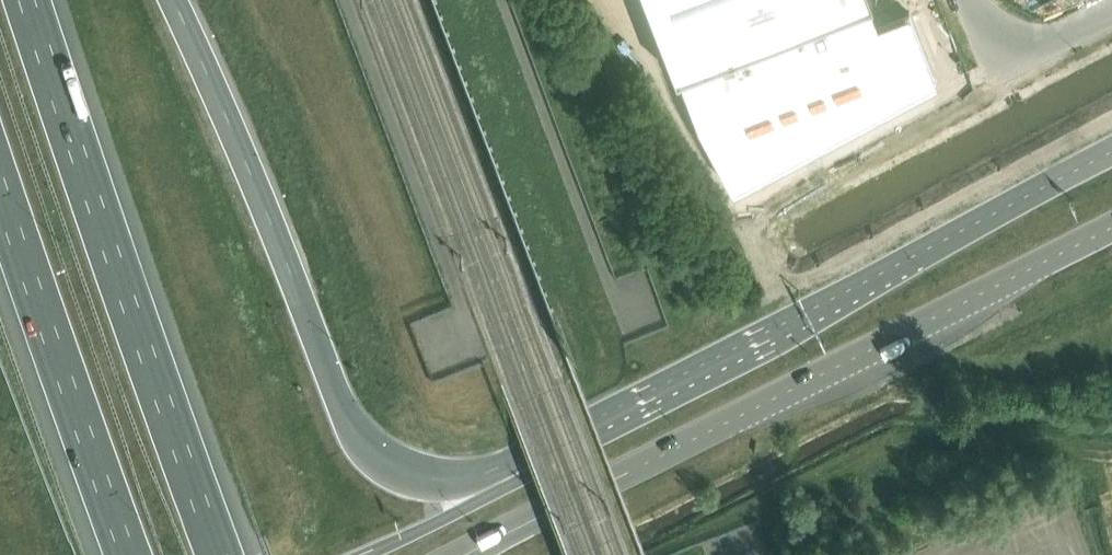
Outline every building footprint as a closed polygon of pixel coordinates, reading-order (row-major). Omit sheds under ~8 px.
[(676,74),(680,73),(700,123),(733,186),(935,78),(909,9),(877,22),(869,0),(648,0),(676,74)] [(1111,44),(1111,29),(1102,41),(1110,47),(1111,44)]
